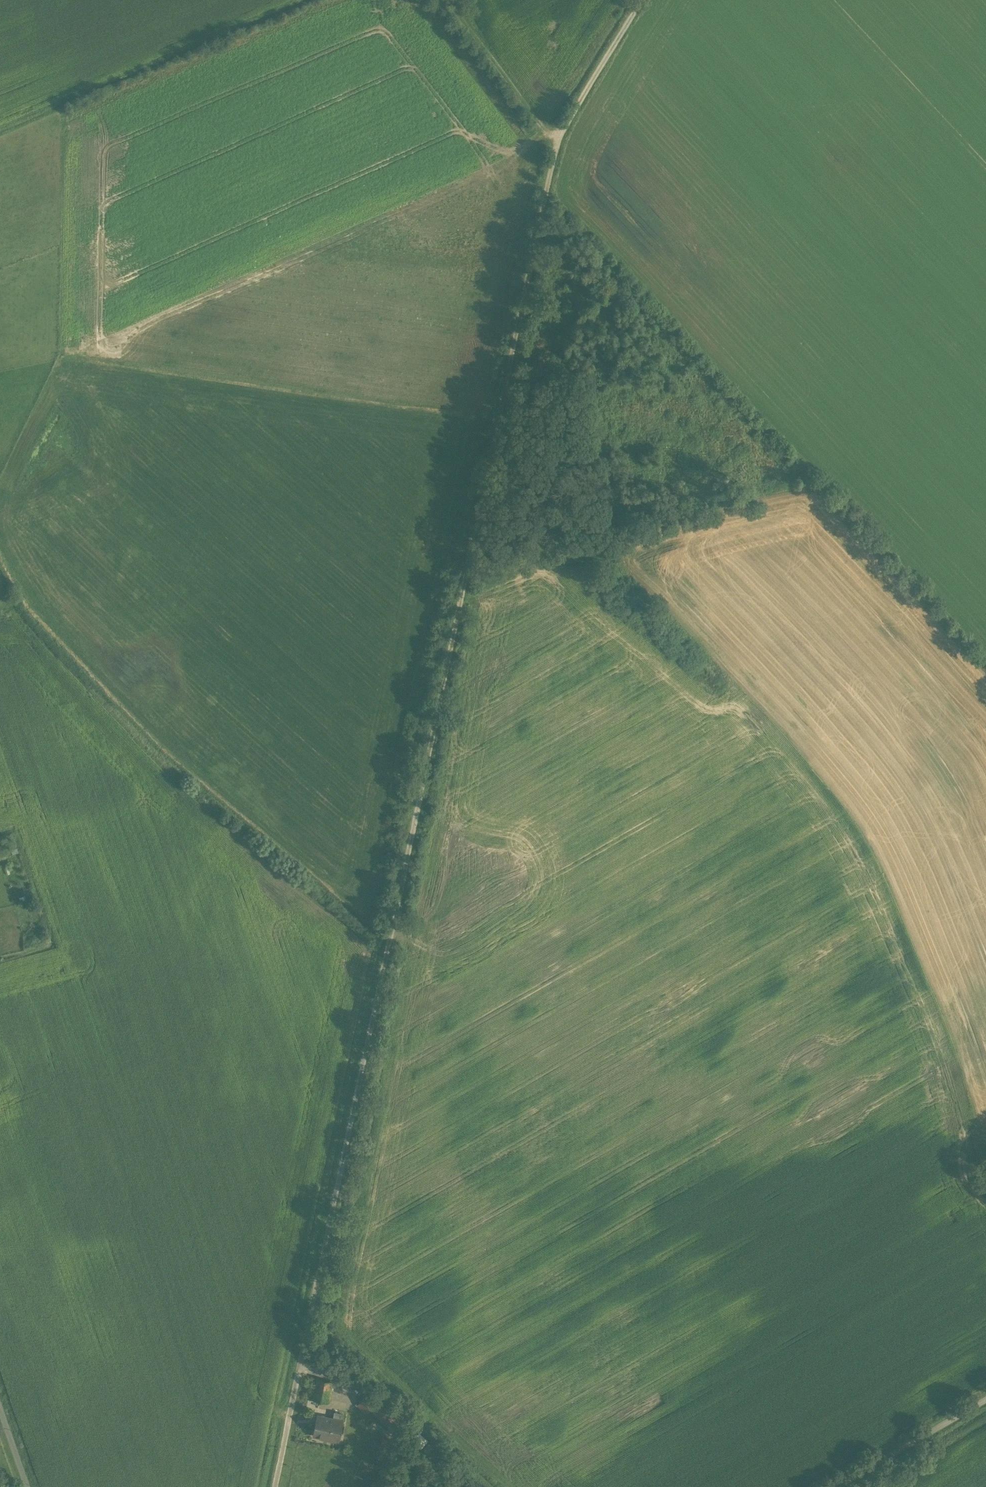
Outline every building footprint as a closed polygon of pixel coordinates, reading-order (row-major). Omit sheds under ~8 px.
[(332,1381),(316,1378),(312,1399),(328,1402),(332,1381)] [(374,1387),(357,1404),(366,1413),(370,1408),(371,1409),(383,1396),(374,1387)] [(343,1420),(317,1415),(318,1416),(317,1423),(315,1422),(313,1435),(339,1440),(343,1420)]
